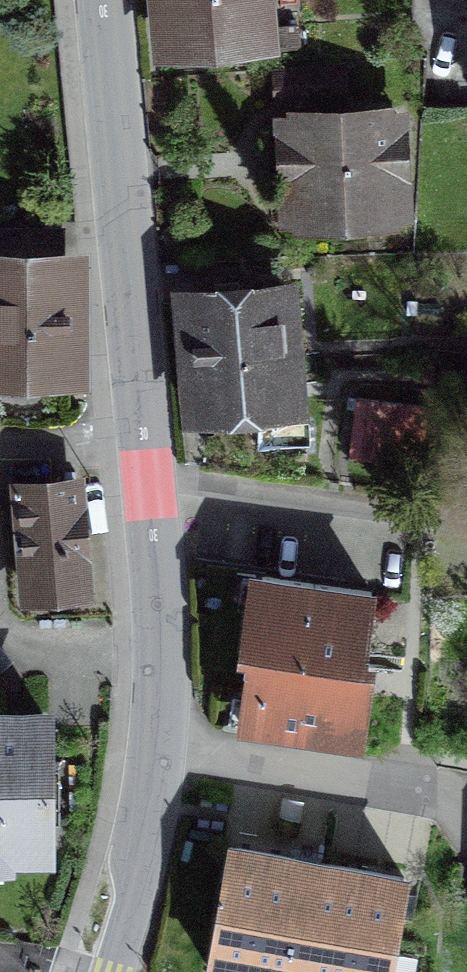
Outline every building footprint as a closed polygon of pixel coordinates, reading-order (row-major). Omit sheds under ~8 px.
[(173,41),(257,33),(254,0),(169,0),(173,41)] [(339,71),(280,73),(281,100),(340,97),(339,71)] [(388,119),(295,123),(299,214),(392,210),(388,119)] [(0,237),(0,373),(67,373),(67,262),(54,262),(54,236),(0,237)] [(277,292),(194,298),(203,410),(286,404),(282,357),(298,355),(295,315),(278,316),(277,292)] [(428,406),(356,397),(349,457),(421,466),(428,406)] [(76,482),(20,487),(30,594),(86,589),(76,482)] [(371,591),(263,576),(259,605),(249,604),(243,650),(252,651),(246,695),(254,696),(250,724),(360,739),(366,692),(357,691),(371,591)] [(13,873),(17,868),(17,849),(36,849),(45,841),(44,716),(0,716),(0,873),(13,873)] [(231,847),(210,971),(218,971),(388,971),(404,878),(318,863),(319,858),(293,853),(293,858),(231,847)]
